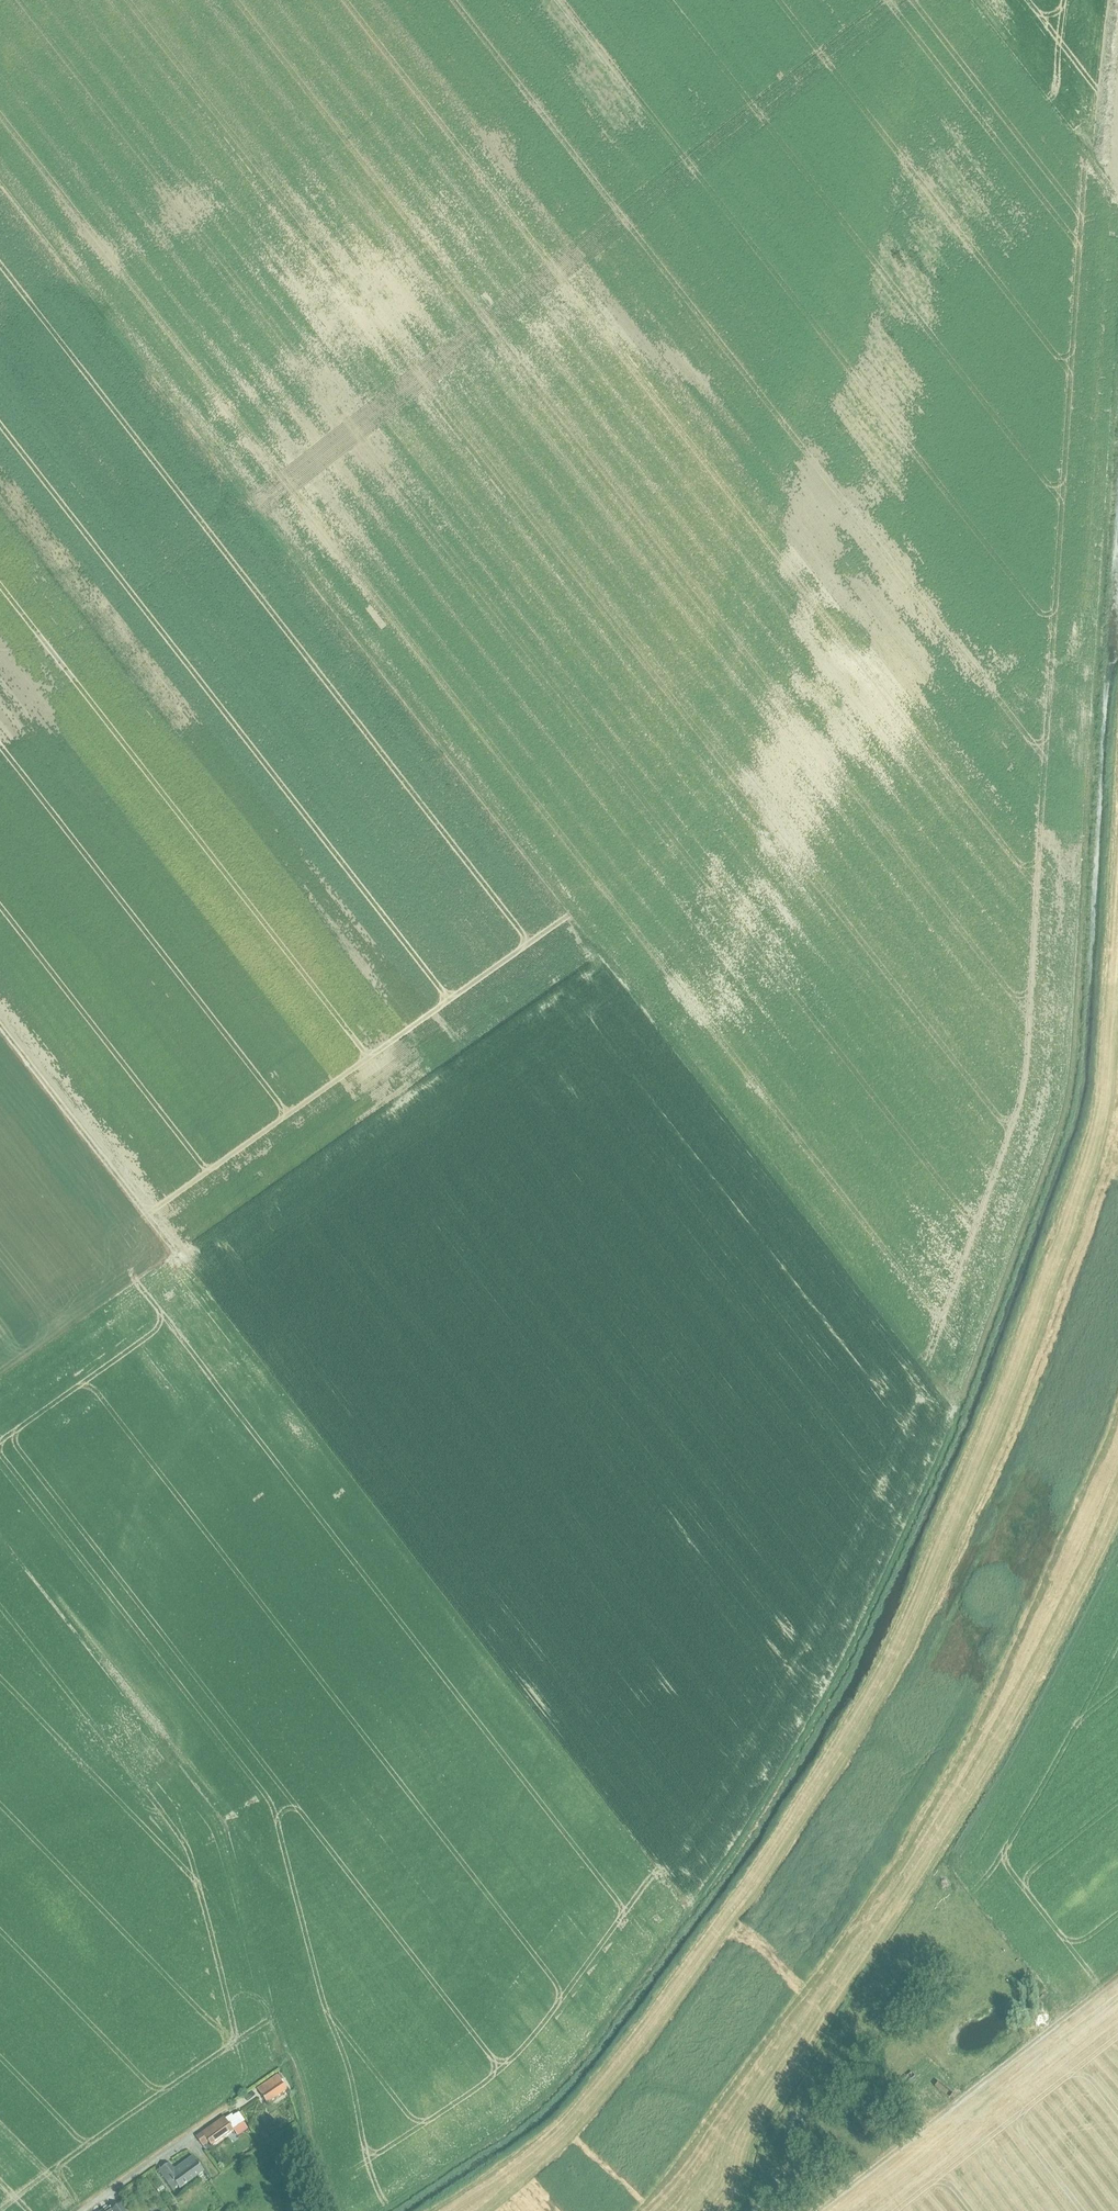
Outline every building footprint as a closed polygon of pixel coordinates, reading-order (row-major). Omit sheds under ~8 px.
[(258,2090),(268,2104),(288,2090),(278,2076),(258,2090)] [(231,2115),(226,2119),(224,2117),(196,2137),(203,2146),(209,2142),(212,2147),(239,2128),(241,2131),(247,2126),(238,2113),(233,2117),(231,2115)] [(180,2189),(204,2172),(193,2156),(178,2168),(178,2169),(175,2172),(169,2164),(159,2171),(173,2191),(178,2187),(180,2189)]
